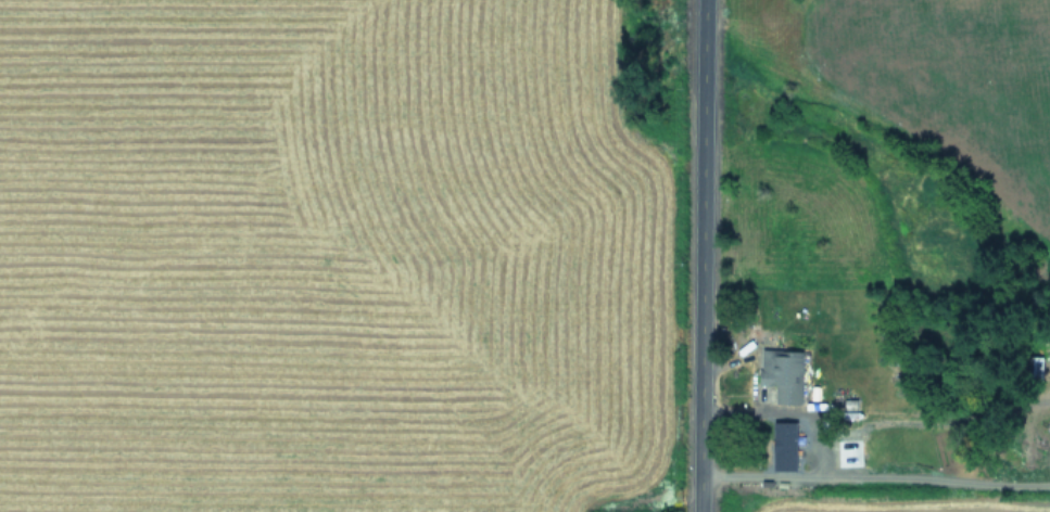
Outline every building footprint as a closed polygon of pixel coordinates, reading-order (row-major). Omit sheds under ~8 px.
[(801,351),(759,350),(759,385),(775,385),(774,404),(800,404),(801,351)] [(793,422),(771,422),(772,470),(794,470),(793,422)]
